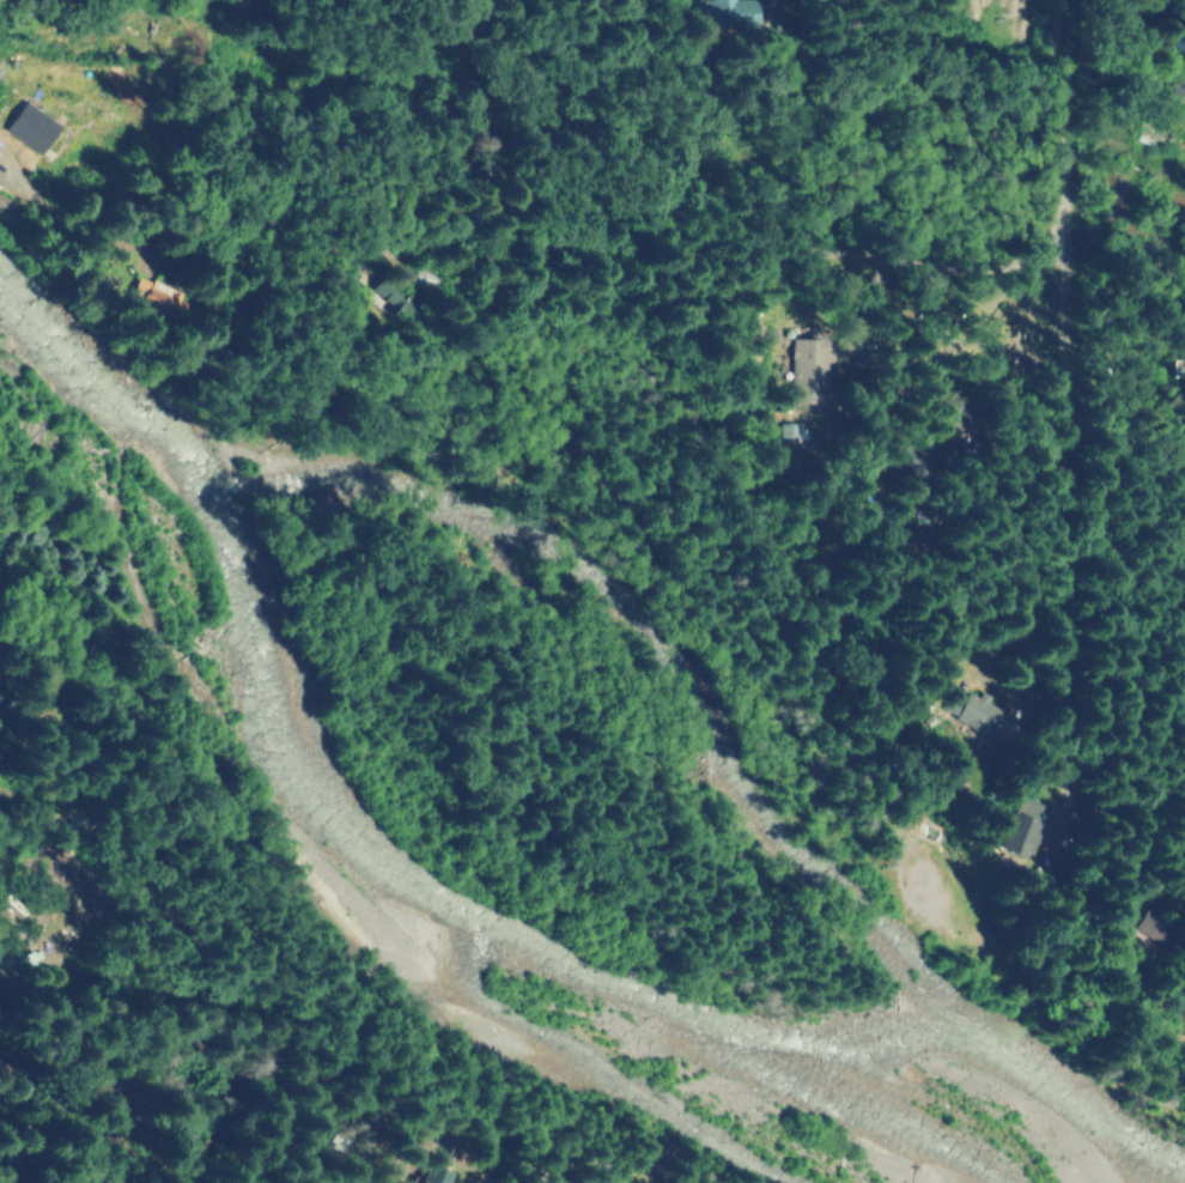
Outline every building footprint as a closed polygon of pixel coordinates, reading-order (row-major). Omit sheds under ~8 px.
[(707,26),(760,27),(761,0),(707,0),(707,26)] [(6,129),(41,154),(62,126),(26,100),(6,129)] [(797,339),(795,396),(830,398),(831,362),(838,362),(839,332),(825,332),(825,326),(813,326),(812,340),(797,339)] [(780,437),(800,438),(800,423),(781,423),(780,437)] [(1015,724),(1006,719),(1009,713),(986,703),(990,696),(980,692),(977,698),(965,692),(952,720),(1006,745),(1015,724)] [(1044,806),(1019,796),(998,848),(1024,859),(1044,806)] [(1175,926),(1141,907),(1128,929),(1162,948),(1175,926)] [(427,1162),(419,1182),(446,1182),(451,1171),(427,1162)]
